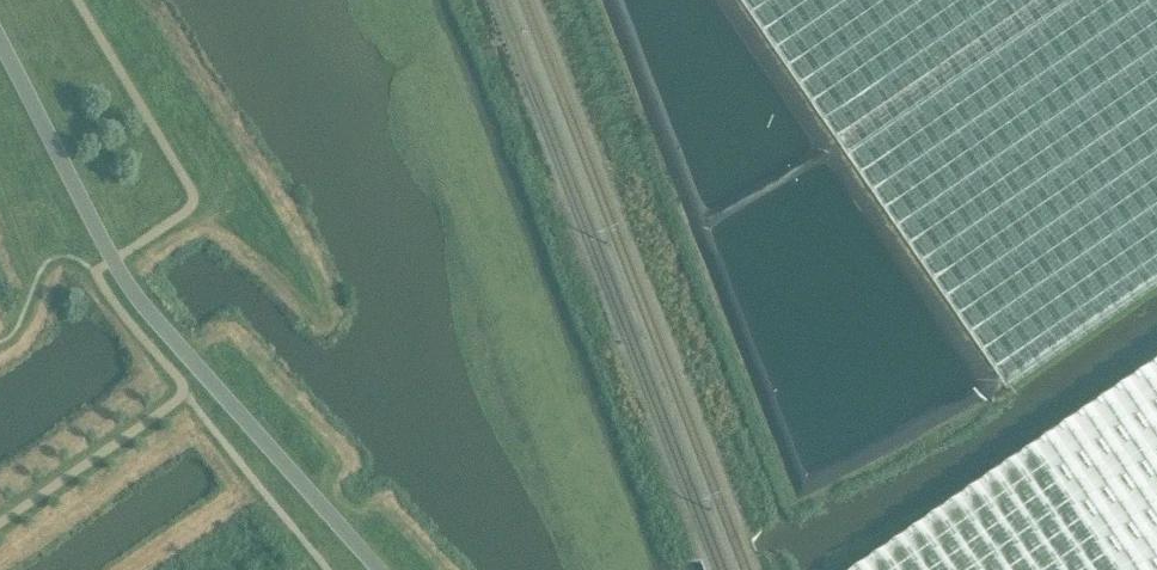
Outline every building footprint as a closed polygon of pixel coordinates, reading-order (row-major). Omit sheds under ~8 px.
[(1006,377),(1156,273),(1156,0),(747,0),(1006,377)] [(1037,452),(866,569),(1156,569),(1156,369),(1037,452)]
